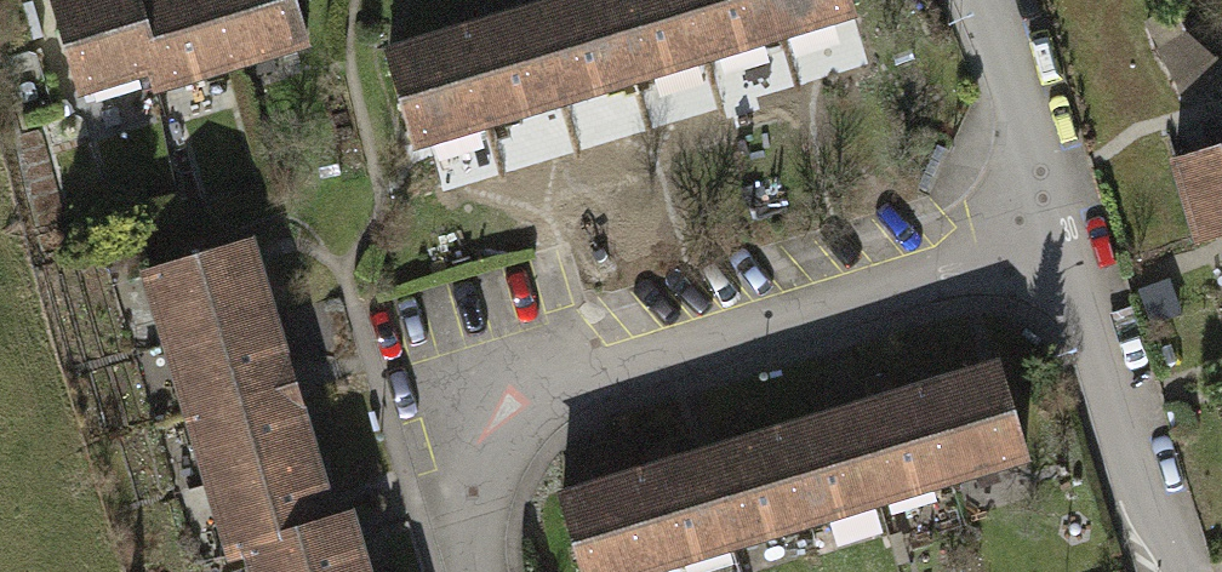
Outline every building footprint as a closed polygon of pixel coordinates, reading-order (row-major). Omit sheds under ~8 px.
[(141,60),(125,0),(42,0),(64,81),(141,60)] [(141,60),(145,75),(213,56),(198,0),(125,0),(141,60)] [(213,56),(290,35),(280,0),(198,0),(213,56)] [(625,67),(603,0),(534,0),(524,3),(552,90),(625,67)] [(696,44),(682,0),(603,0),(625,67),(696,44)] [(764,22),(757,0),(682,0),(696,44),(764,22)] [(764,22),(832,0),(757,0),(764,22)] [(480,113),(552,90),(524,3),(452,26),(480,113)] [(408,136),(480,113),(452,26),(380,50),(408,136)] [(1221,229),(1221,137),(1167,154),(1192,238),(1221,229)] [(133,264),(156,340),(257,311),(241,254),(235,234),(133,264)] [(276,375),(257,311),(156,340),(175,404),(276,375)] [(992,356),(915,379),(942,464),(1018,441),(992,356)] [(175,404),(196,477),(297,447),(276,375),(175,404)] [(869,487),(942,464),(915,379),(842,402),(869,487)] [(799,509),(869,487),(842,402),(772,424),(799,509)] [(772,424),(700,446),(726,531),(799,509),(772,424)] [(655,553),(726,531),(700,446),(628,468),(655,553)] [(318,518),(297,447),(196,477),(217,547),(235,542),(318,518)] [(655,553),(628,468),(550,492),(575,571),(594,571),(655,553)] [(244,571),(353,571),(336,512),(318,518),(235,542),(244,571)]
